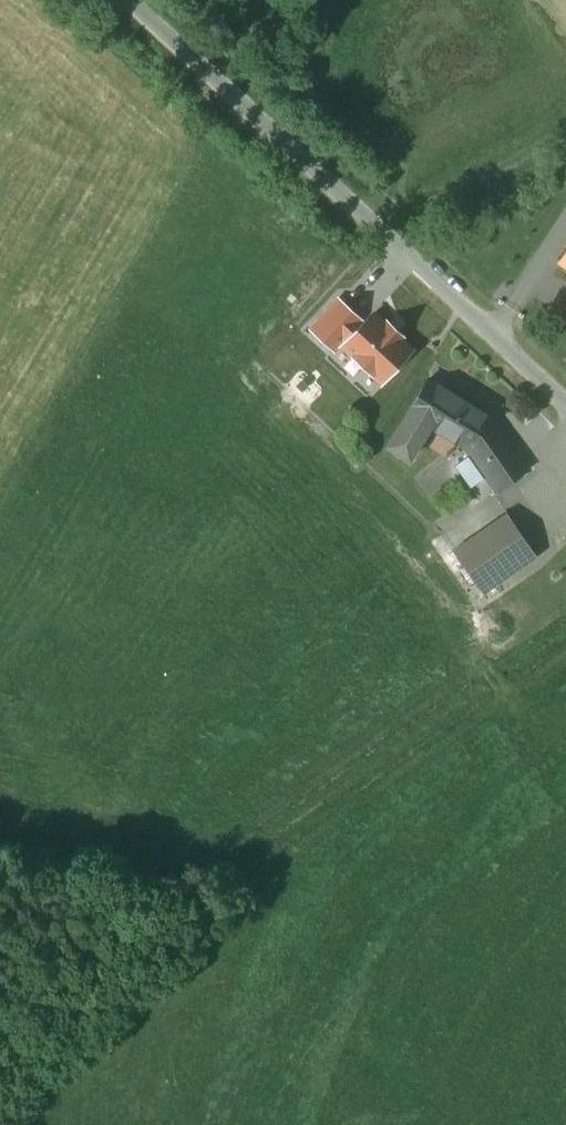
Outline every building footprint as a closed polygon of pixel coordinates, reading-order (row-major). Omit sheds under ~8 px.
[(303,349),(372,377),(378,364),(392,369),(405,337),(322,303),(303,349)] [(463,444),(495,421),(468,405),(469,404),(429,379),(409,412),(388,447),(410,460),(431,426),(448,437),(449,435),(463,444)] [(495,421),(463,444),(497,493),(530,470),(495,421)] [(537,557),(507,513),(452,551),(483,595),(537,557)]
